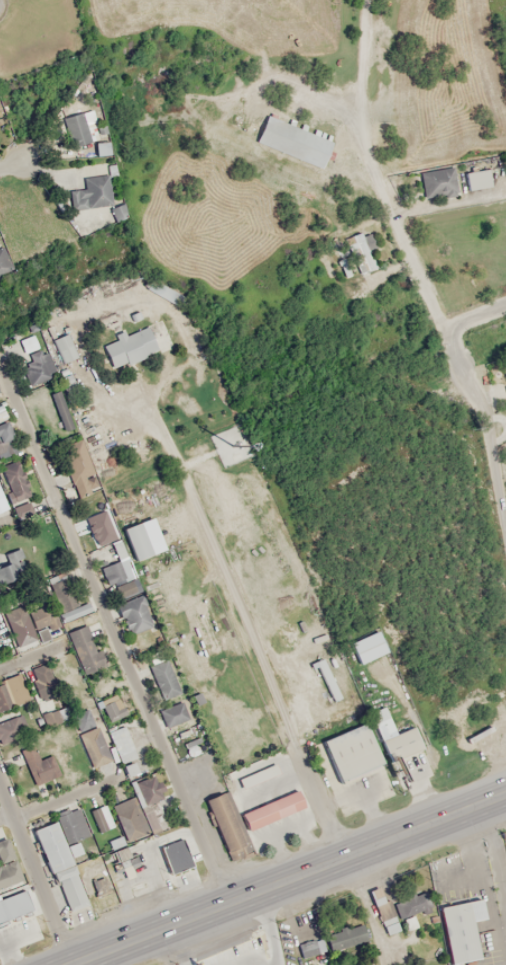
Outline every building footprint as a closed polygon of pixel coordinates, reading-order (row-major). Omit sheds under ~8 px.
[(464,173),(467,191),(491,186),(487,168),(464,173)] [(421,196),(454,196),(454,169),(421,170),(421,196)] [(84,177),(85,189),(70,190),(71,208),(110,204),(107,175),(84,177)] [(369,241),(356,241),(356,268),(369,268),(369,241)] [(156,353),(147,326),(115,337),(116,340),(103,344),(110,368),(156,353)] [(54,377),(35,333),(14,342),(33,385),(54,377)] [(53,339),(63,363),(77,357),(67,333),(53,339)] [(63,409),(58,411),(62,424),(68,422),(63,409)] [(18,454),(6,420),(0,422),(0,460),(18,454)] [(1,466),(13,502),(30,496),(18,460),(1,466)] [(70,467),(74,493),(94,490),(90,464),(70,467)] [(105,586),(114,584),(118,599),(137,593),(121,541),(111,544),(116,561),(99,566),(105,586)] [(7,563),(0,565),(0,590),(17,585),(16,579),(28,576),(20,548),(4,553),(7,563)] [(116,604),(125,635),(152,627),(143,596),(116,604)] [(16,646),(39,639),(39,638),(60,631),(50,599),(6,614),(16,646)] [(58,614),(62,622),(89,611),(86,602),(58,614)] [(86,624),(66,632),(83,674),(103,665),(86,624)] [(350,643),(359,663),(386,651),(376,631),(350,643)] [(178,692),(164,660),(148,667),(162,699),(178,692)] [(30,667),(43,712),(55,708),(52,699),(57,697),(47,662),(30,667)] [(17,675),(0,682),(0,713),(27,702),(17,675)] [(174,699),(181,715),(161,723),(155,706),(174,699)] [(69,716),(64,707),(56,710),(61,720),(69,716)] [(413,727),(394,734),(383,707),(369,712),(388,762),(421,750),(413,727)] [(0,721),(0,740),(17,738),(14,719),(0,721)] [(322,741),(339,783),(366,772),(349,730),(322,741)] [(22,745),(29,774),(43,771),(40,760),(37,760),(32,743),(22,745)] [(122,766),(127,776),(134,772),(129,763),(122,766)] [(150,833),(172,825),(153,775),(131,784),(150,833)] [(288,787),(235,806),(241,823),(295,804),(288,787)] [(228,857),(248,849),(223,792),(204,800),(228,857)] [(35,828),(64,909),(84,902),(56,821),(35,828)] [(5,838),(0,840),(0,889),(21,881),(5,838)] [(108,854),(117,872),(137,862),(128,844),(108,854)] [(26,907),(0,917),(0,890),(16,884),(26,907)] [(385,932),(400,926),(398,921),(429,909),(422,891),(377,908),(385,932)] [(478,959),(472,922),(484,920),(480,899),(438,906),(448,964),(478,959)] [(366,943),(363,926),(327,932),(330,949),(366,943)]
